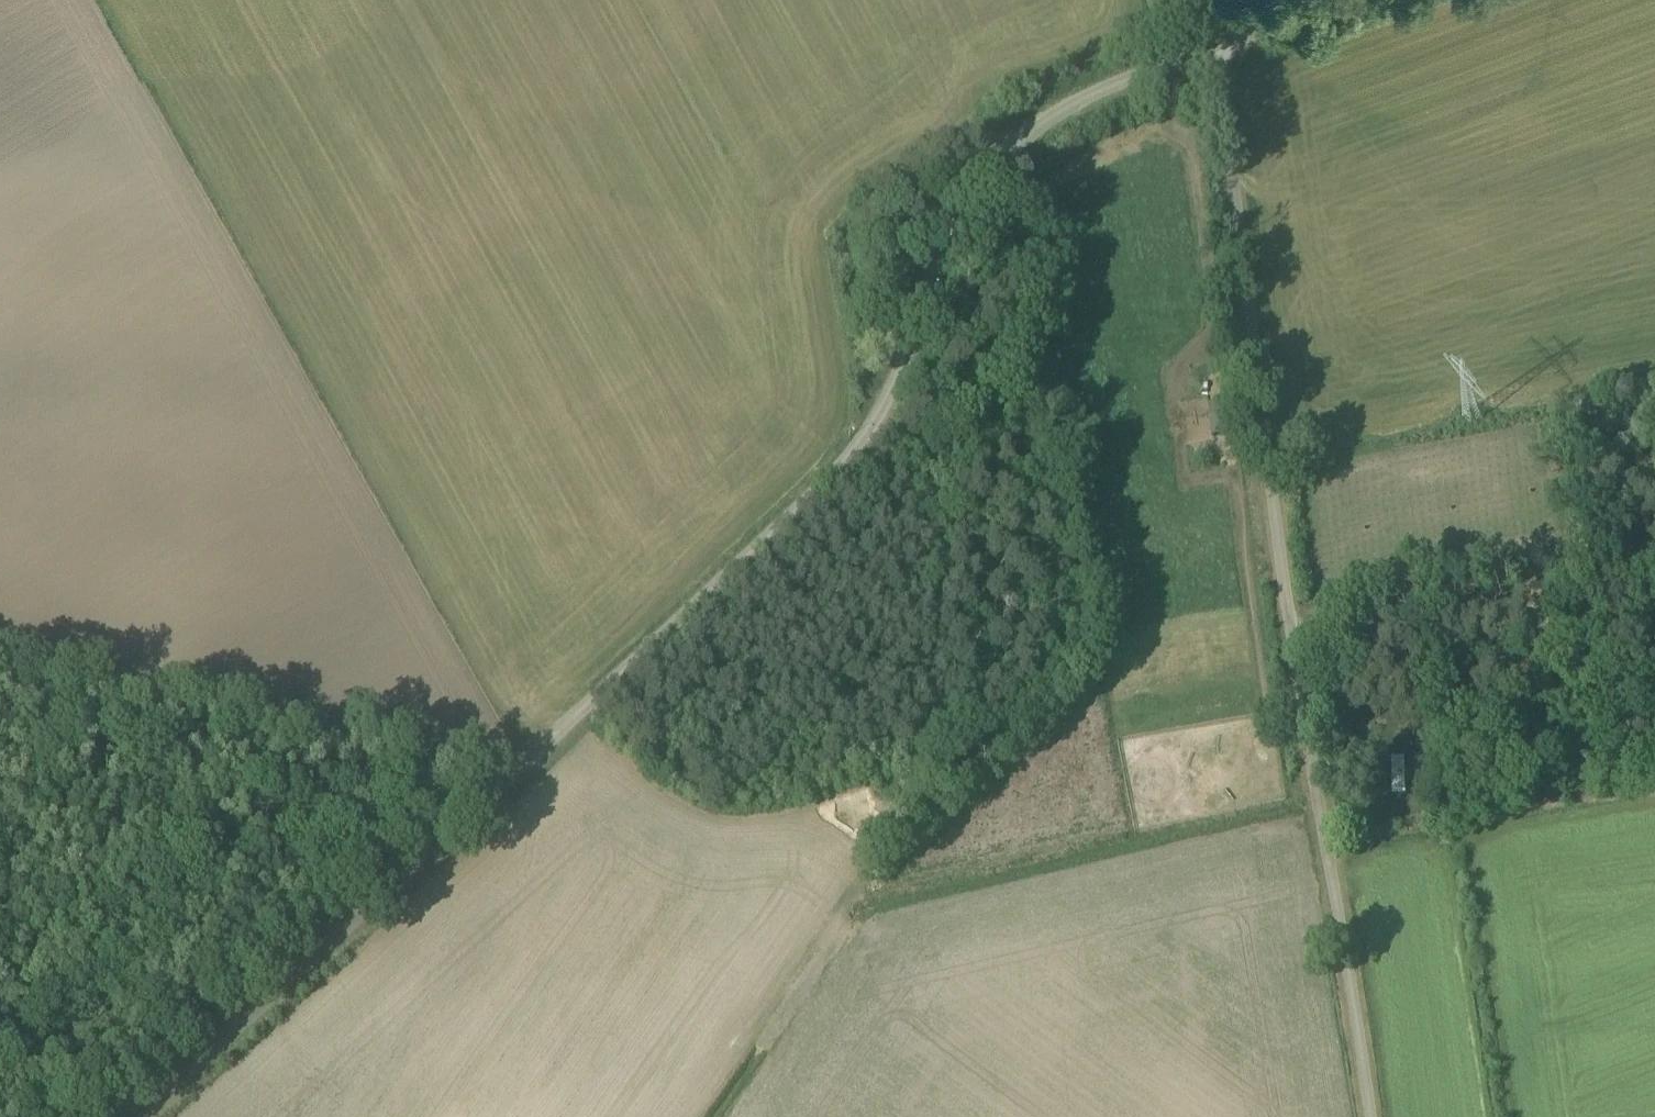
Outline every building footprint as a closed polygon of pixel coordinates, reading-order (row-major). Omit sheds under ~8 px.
[(1210,437),(1235,434),(1232,412),(1207,416),(1210,437)] [(1402,798),(1417,797),(1415,761),(1400,761),(1402,798)]
